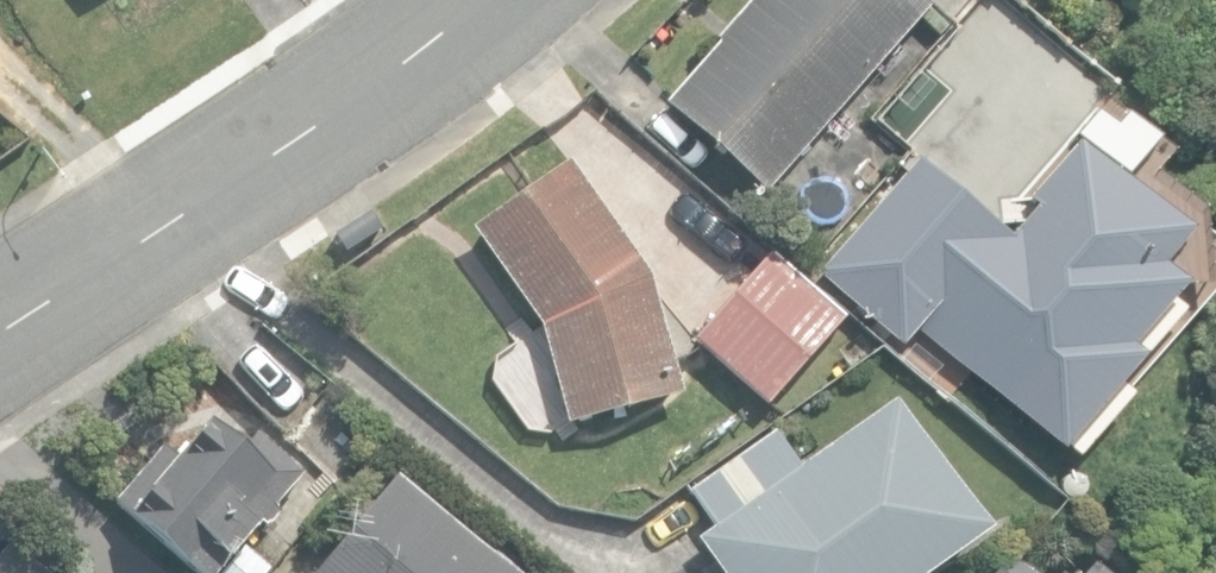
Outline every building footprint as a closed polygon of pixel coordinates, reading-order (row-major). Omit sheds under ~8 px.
[(766,190),(928,5),(923,0),(756,0),(720,41),(724,45),(670,106),(766,190)] [(1035,52),(1054,31),(1019,0),(1003,0),(991,13),(1035,52)] [(1057,443),(1215,261),(1215,252),(1085,139),(1004,231),(916,154),(819,265),(901,336),(915,319),(1057,443)] [(542,327),(571,425),(686,391),(652,277),(569,163),(476,230),(542,327)] [(693,340),(767,405),(845,316),(771,251),(693,340)] [(876,351),(860,328),(837,345),(854,367),(876,351)] [(990,530),(896,398),(801,466),(775,430),(690,490),(716,526),(699,538),(723,572),(930,572),(990,530)] [(198,572),(222,572),(263,524),(268,528),(282,511),(275,506),(304,472),(258,433),(246,447),(211,417),(178,456),(166,446),(117,504),(198,572)] [(401,474),(319,572),(521,572),(401,474)] [(16,542),(0,561),(0,572),(53,572),(16,542)] [(270,565),(245,547),(224,572),(264,572),(270,565)] [(1108,559),(1095,572),(1123,572),(1108,559)] [(998,572),(1025,572),(1010,560),(998,572)] [(1078,564),(1070,572),(1089,572),(1078,564)]
